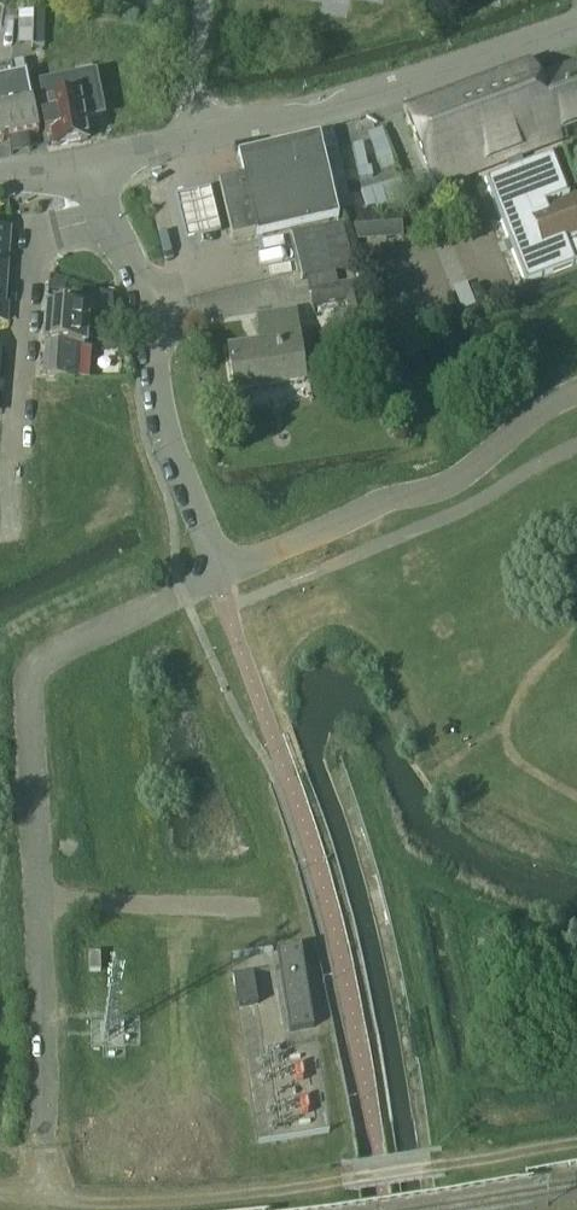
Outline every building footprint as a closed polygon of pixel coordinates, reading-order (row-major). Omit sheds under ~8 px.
[(31,30),(31,47),(43,48),(43,12),(31,12),(31,30)] [(488,193),(524,285),(576,264),(576,199),(547,210),(544,204),(569,194),(553,154),(523,166),(519,157),(559,142),(556,134),(535,82),(528,63),(402,111),(432,190),(505,163),(508,172),(484,181),(488,193)] [(535,82),(556,134),(576,126),(576,66),(535,82)] [(91,72),(38,83),(42,106),(45,120),(39,121),(42,135),(42,136),(50,135),(52,145),(53,148),(85,142),(81,121),(101,117),(91,72)] [(0,80),(0,143),(38,136),(25,74),(0,80)] [(338,220),(337,219),(318,138),(237,157),(242,180),(218,186),(219,191),(231,242),(255,237),(256,240),(338,220)] [(209,195),(173,203),(184,251),(220,242),(209,195)] [(10,229),(0,229),(0,261),(7,261),(10,229)] [(319,230),(290,237),(301,281),(330,274),(319,230)] [(311,306),(341,301),(339,285),(309,291),(311,306)] [(82,348),(85,310),(46,307),(43,346),(47,346),(44,380),(73,382),(76,348),(82,348)] [(304,381),(294,313),(257,318),(261,349),(250,350),(250,346),(227,349),(233,392),(304,381)] [(288,1033),(312,1029),(300,948),(276,952),(288,1033)] [(88,972),(100,972),(99,954),(88,955),(88,972)] [(257,1005),(252,975),(232,978),(236,1008),(257,1005)]
